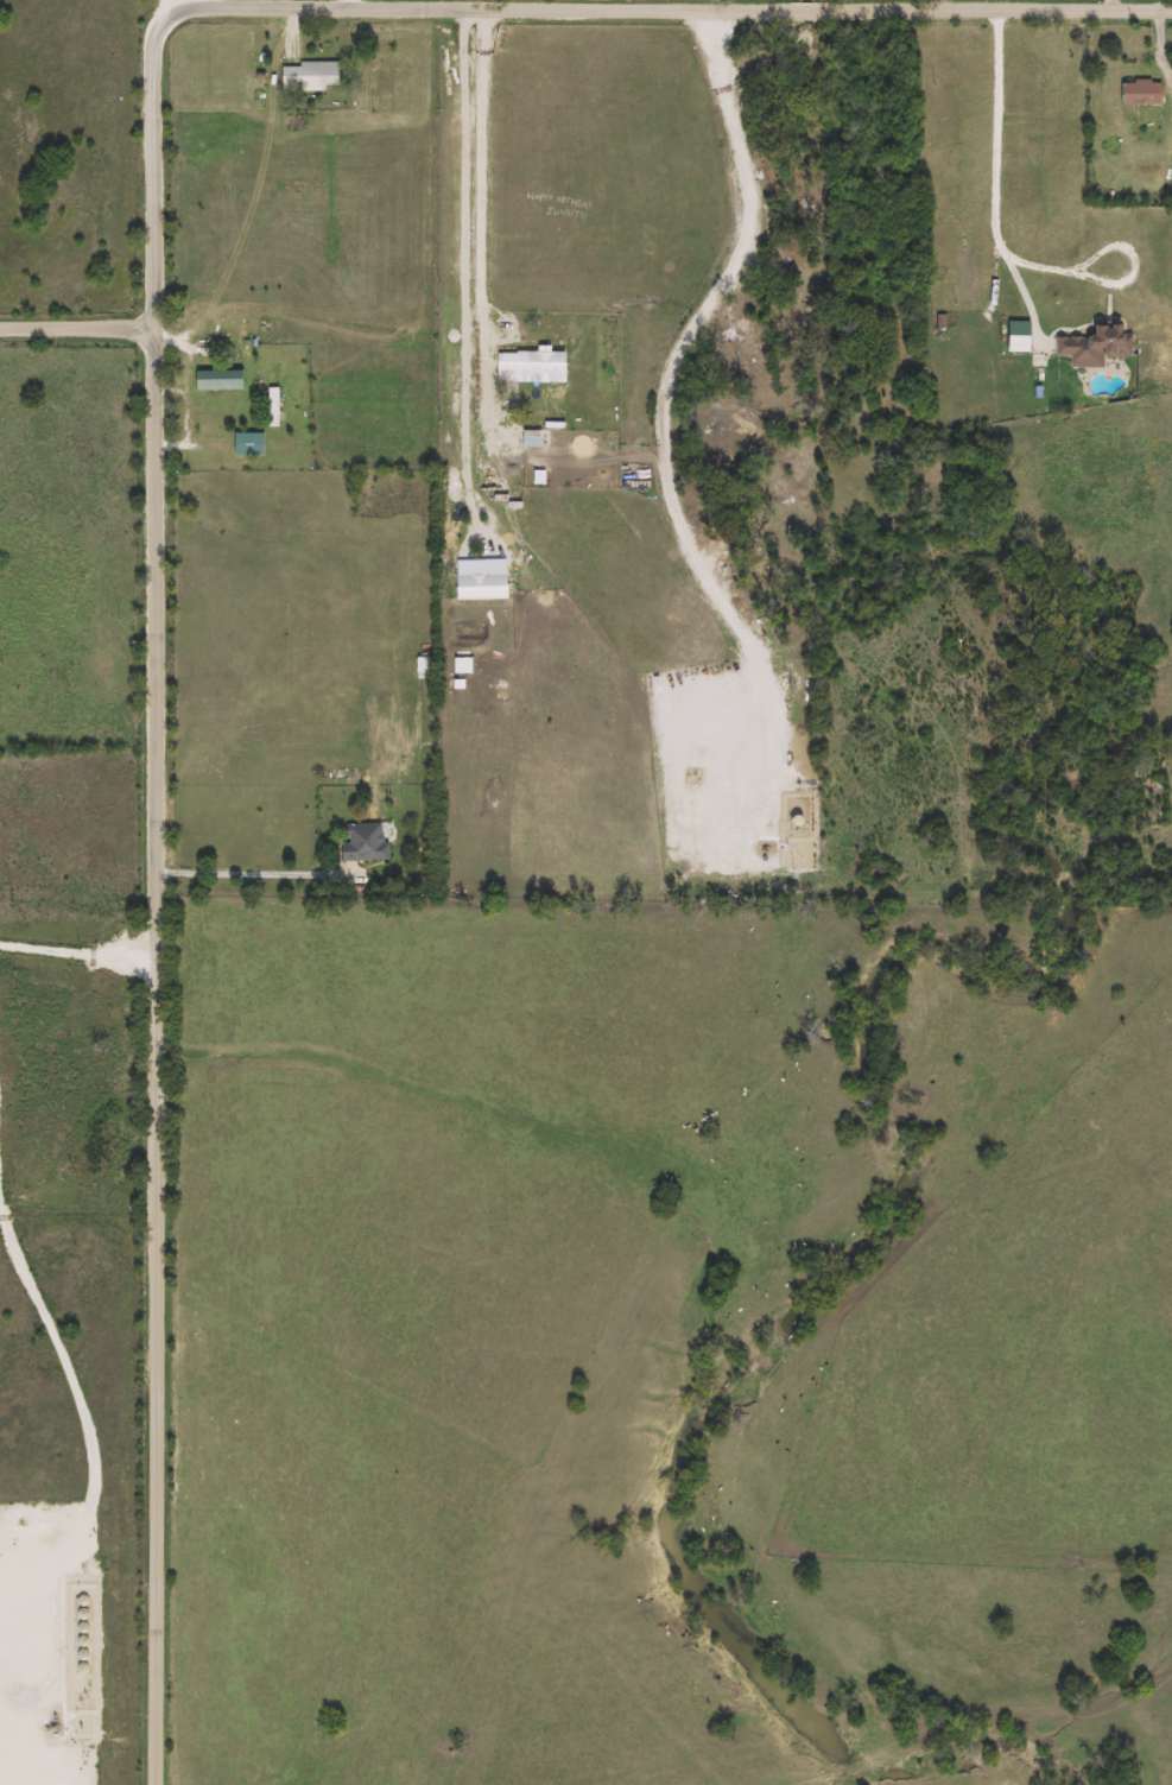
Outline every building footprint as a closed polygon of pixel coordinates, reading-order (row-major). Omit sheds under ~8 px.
[(284,90),(284,62),(341,62),(341,90),(284,90)] [(1164,105),(1123,105),(1123,81),(1164,81),(1164,105)] [(1072,367),(1072,355),(1058,355),(1058,336),(1096,337),(1096,324),(1132,324),(1132,355),(1106,355),(1106,367),(1072,367)] [(565,352),(565,380),(550,380),(550,373),(499,373),(499,352),(565,352)] [(245,388),(198,388),(198,369),(245,369),(245,388)] [(279,425),(279,388),(271,388),(271,425),(279,425)] [(265,454),(236,454),(236,432),(265,432),(265,454)] [(509,599),(458,599),(458,575),(509,575),(509,599)] [(344,861),(343,842),(349,842),(348,824),(387,823),(388,860),(344,861)]
